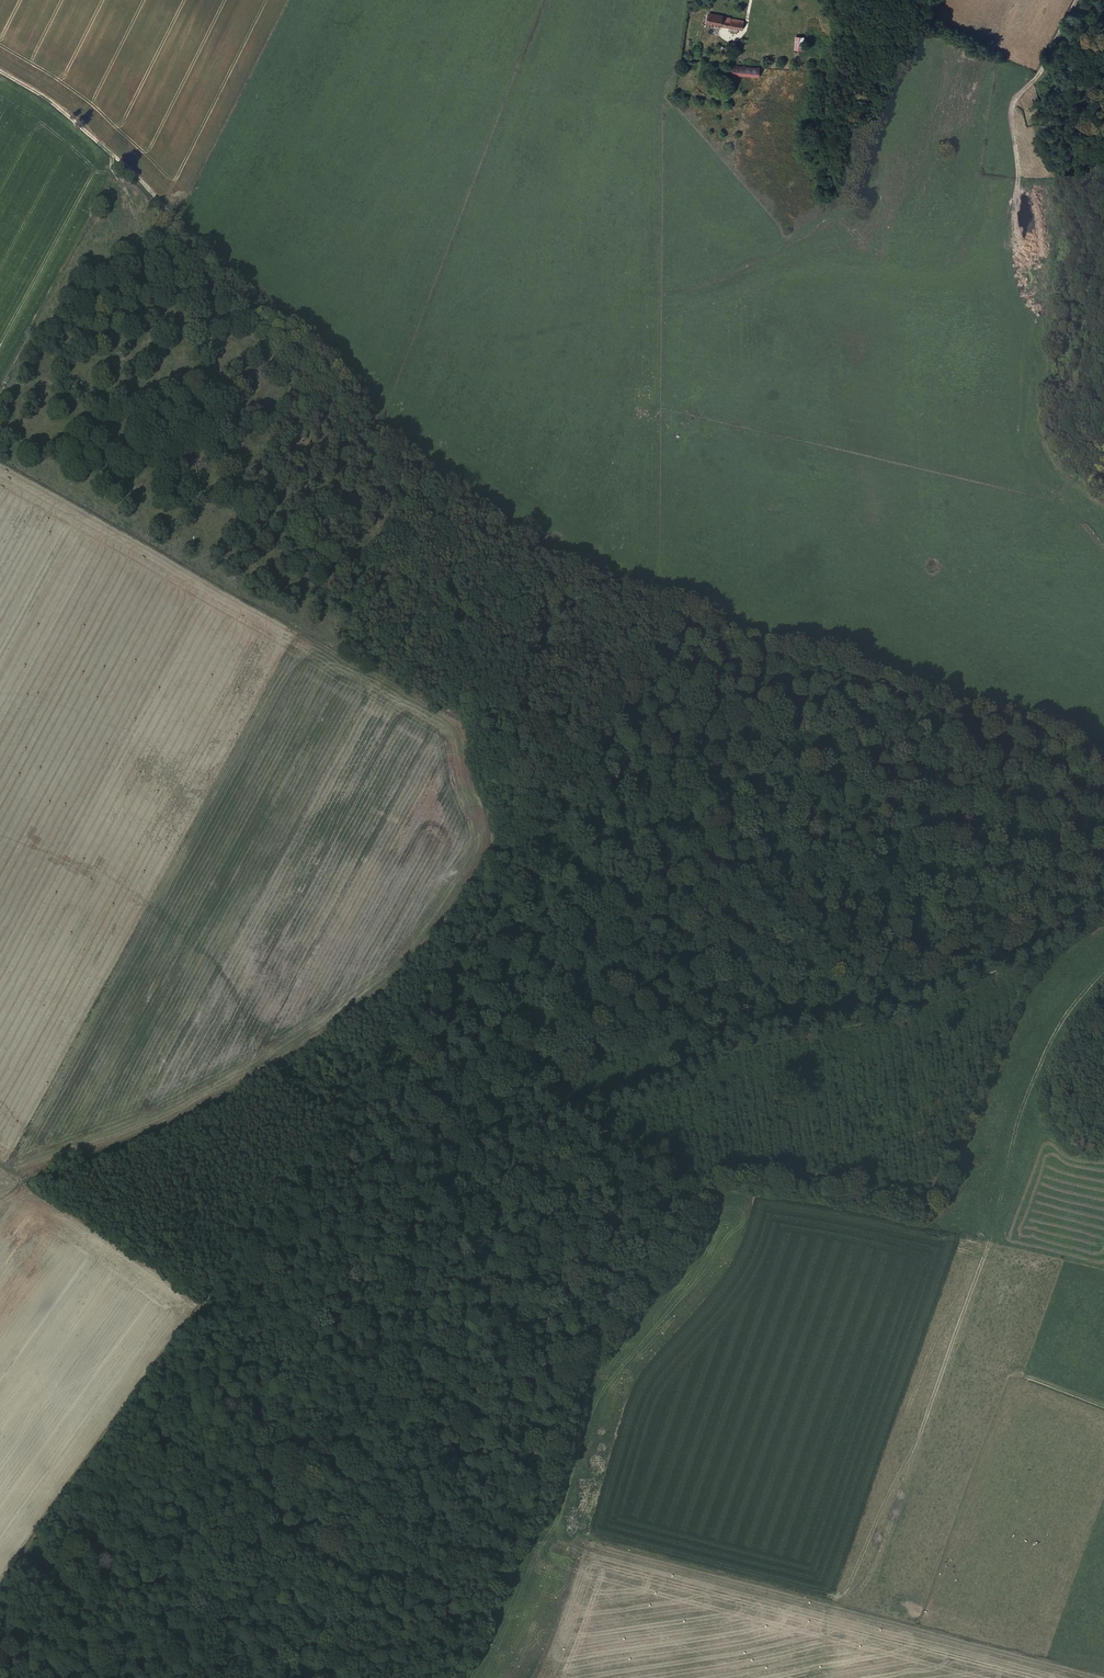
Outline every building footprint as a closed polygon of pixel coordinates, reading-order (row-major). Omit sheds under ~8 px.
[(736,30),(738,21),(722,19),(722,17),(704,14),(703,23),(736,30)] [(754,69),(726,66),(725,73),(753,77),(754,69)]
